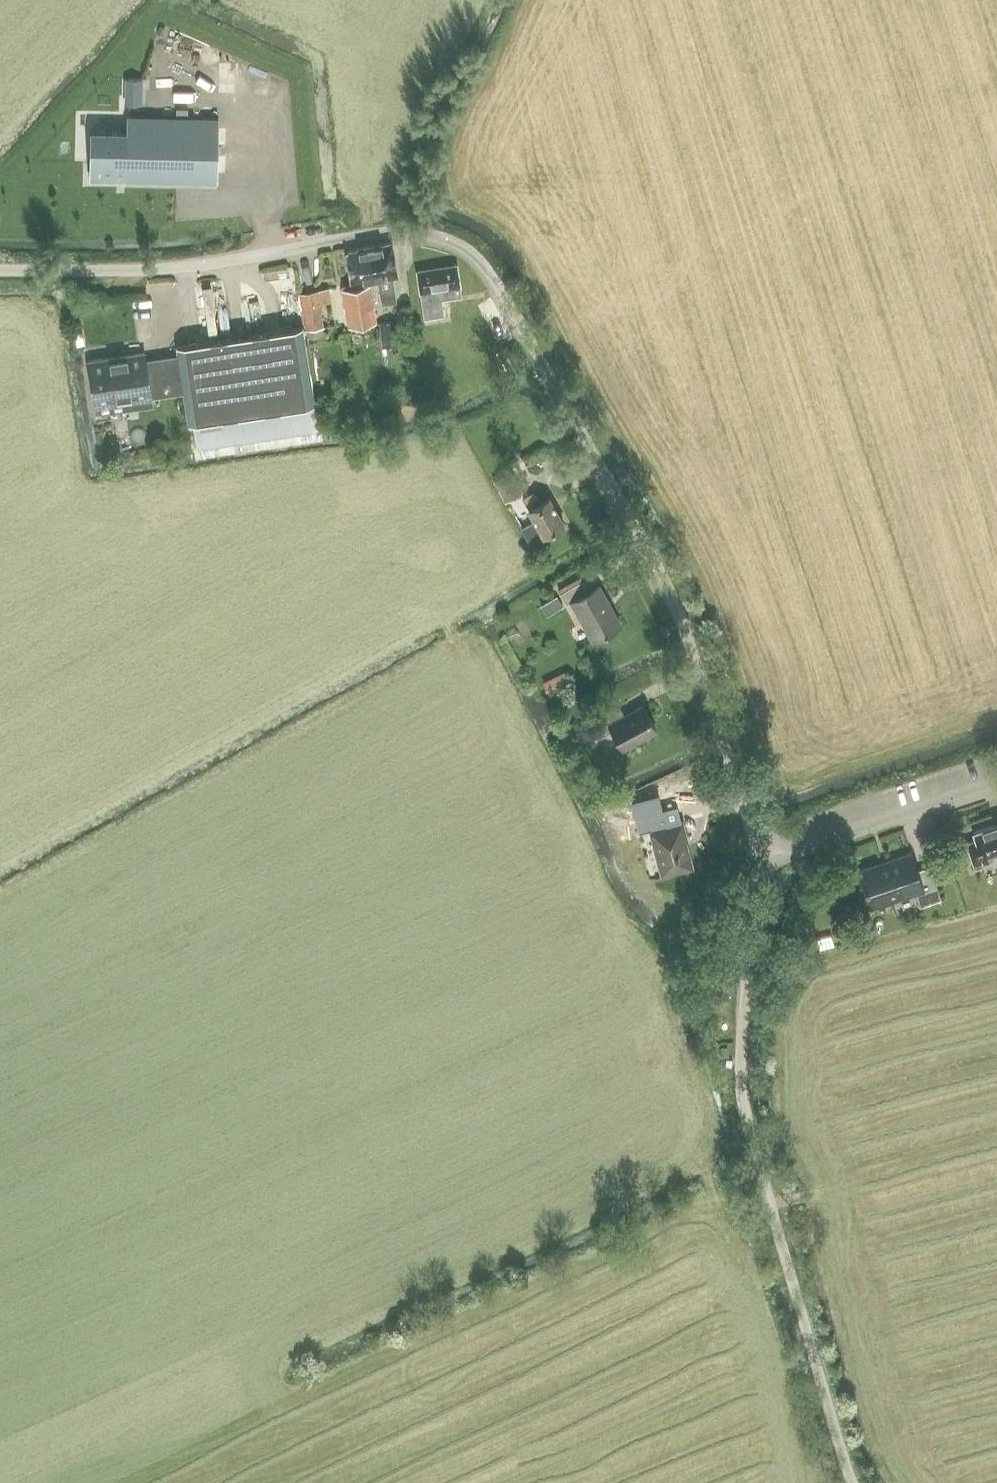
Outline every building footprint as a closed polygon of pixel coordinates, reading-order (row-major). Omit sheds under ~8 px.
[(126,103),(143,104),(143,80),(126,79),(126,103)] [(177,109),(176,118),(188,118),(188,109),(177,109)] [(91,132),(90,180),(116,180),(116,176),(126,177),(126,181),(217,183),(219,119),(128,117),(127,133),(91,132)] [(392,242),(369,247),(381,304),(397,301),(394,284),(398,283),(397,276),(392,242)] [(376,323),(374,305),(381,304),(369,247),(347,252),(352,285),(342,287),(348,325),(376,323)] [(423,310),(443,307),(441,297),(462,294),(457,264),(418,271),(423,310)] [(323,327),(324,327),(317,290),(299,293),(305,330),(307,330),(323,327)] [(399,346),(396,322),(380,324),(383,348),(399,346)] [(179,359),(184,391),(192,448),(318,428),(303,327),(177,346),(179,359)] [(324,336),(323,327),(307,330),(309,339),(324,336)] [(184,391),(179,359),(147,364),(145,352),(89,361),(96,406),(152,398),(151,396),(184,391)] [(502,475),(494,479),(506,501),(514,496),(502,475)] [(541,504),(535,492),(523,499),(530,510),(529,511),(535,520),(522,528),(530,542),(553,529),(554,531),(561,526),(560,525),(564,523),(550,499),(541,504)] [(590,591),(583,580),(561,593),(567,604),(571,602),(593,640),(621,624),(599,586),(590,591)] [(557,596),(540,605),(549,619),(565,610),(557,596)] [(544,682),(551,695),(570,685),(563,672),(544,682)] [(626,716),(620,705),(595,719),(604,735),(612,730),(622,748),(656,729),(643,706),(626,716)] [(666,825),(662,810),(635,817),(639,832),(651,829),(662,874),(692,867),(685,839),(688,838),(683,821),(666,825)] [(996,857),(996,824),(973,832),(976,840),(967,843),(974,864),(996,857)] [(917,871),(911,853),(859,871),(871,907),(915,892),(920,906),(941,899),(930,866),(917,871)] [(852,939),(849,929),(836,933),(839,943),(852,939)]
